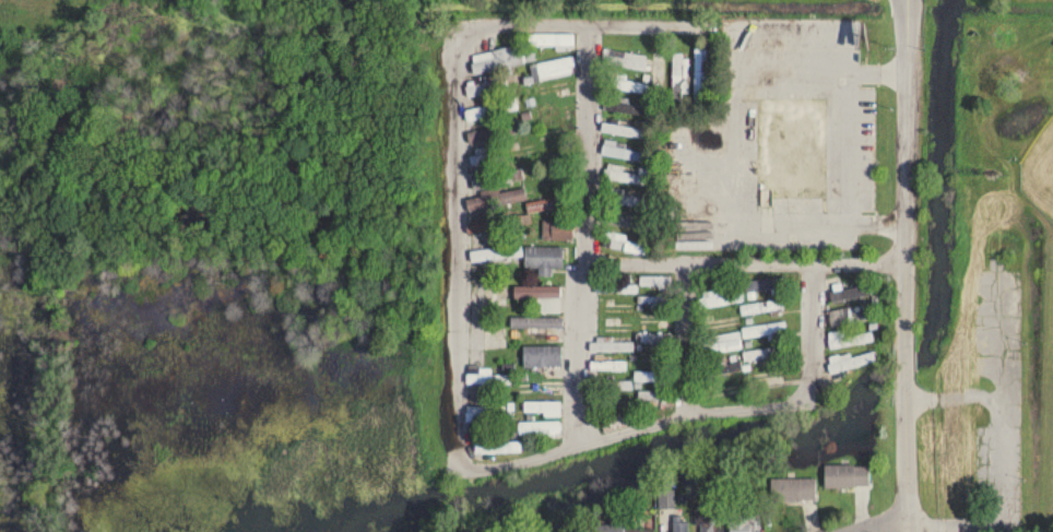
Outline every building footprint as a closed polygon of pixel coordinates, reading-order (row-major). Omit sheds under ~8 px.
[(574,48),(574,36),(529,36),(529,48),(574,48)] [(525,65),(521,47),(470,57),(474,75),(525,65)] [(694,51),(694,103),(706,103),(706,51),(694,51)] [(667,93),(667,54),(654,54),(654,93),(667,93)] [(646,57),(607,55),(607,67),(646,69),(646,57)] [(673,55),(673,99),(687,99),(687,55),(673,55)] [(574,78),(574,62),(537,62),(537,78),(574,78)] [(648,85),(626,81),(627,76),(607,73),(605,88),(646,95),(648,85)] [(467,97),(508,93),(507,82),(466,86),(467,97)] [(646,118),(648,108),(630,104),(631,101),(606,95),(602,109),(646,118)] [(519,111),(516,100),(466,111),(468,121),(519,111)] [(573,106),(537,109),(538,119),(556,118),(556,121),(574,119),(573,106)] [(817,115),(804,115),(804,107),(783,107),(783,114),(762,114),(762,192),(817,192),(817,115)] [(643,138),(644,129),(602,125),(602,134),(643,138)] [(601,155),(644,163),(646,150),(603,143),(601,155)] [(503,152),(489,153),(488,148),(471,151),(473,164),(504,160),(503,152)] [(534,167),(576,162),(574,150),(532,156),(534,167)] [(646,183),(646,173),(626,173),(626,166),(605,166),(605,183),(646,183)] [(509,175),(475,175),(475,186),(509,186),(509,175)] [(643,207),(643,198),(616,197),(616,192),(605,192),(604,205),(643,207)] [(573,241),(573,221),(544,221),(544,241),(573,241)] [(647,245),(605,234),(601,246),(644,257),(647,245)] [(528,269),(564,269),(564,248),(528,248),(528,269)] [(522,250),(470,250),(470,260),(522,260),(522,250)] [(641,287),(671,287),(671,279),(641,279),(641,287)] [(786,279),(745,283),(746,293),(787,289),(786,279)] [(871,286),(832,288),(832,301),(871,299),(871,286)] [(561,314),(561,288),(515,287),(515,299),(536,300),(536,314),(561,314)] [(701,308),(744,305),(743,294),(718,295),(718,293),(700,294),(701,308)] [(670,298),(640,298),(640,307),(670,307),(670,298)] [(784,312),(784,303),(744,306),(745,315),(784,312)] [(831,329),(878,318),(874,304),(828,315),(831,329)] [(671,316),(639,316),(639,325),(671,325),(671,316)] [(511,319),(511,329),(562,329),(562,319),(511,319)] [(709,330),(736,327),(735,319),(708,321),(709,330)] [(767,337),(768,343),(787,340),(785,324),(743,329),(744,340),(767,337)] [(828,336),(829,348),(873,346),(872,333),(828,336)] [(638,344),(672,345),(672,335),(639,334),(638,344)] [(697,340),(700,357),(742,350),(740,334),(697,340)] [(590,352),(632,352),(632,344),(612,344),(612,340),(590,340),(590,352)] [(562,347),(528,347),(528,368),(562,368),(562,347)] [(876,361),(872,350),(828,365),(832,376),(876,361)] [(744,351),(744,363),(788,363),(788,351),(744,351)] [(706,379),(729,369),(723,357),(701,367),(706,379)] [(590,363),(590,372),(626,372),(626,363),(590,363)] [(491,376),(491,370),(478,370),(478,375),(466,375),(466,386),(511,386),(511,376),(491,376)] [(750,386),(787,386),(787,372),(750,372),(750,386)] [(671,374),(635,374),(635,383),(671,383),(671,374)] [(631,383),(596,382),(596,391),(631,391),(631,383)] [(635,411),(635,402),(600,402),(600,411),(635,411)] [(560,403),(528,403),(528,417),(560,417),(560,403)] [(494,408),(465,408),(465,424),(513,424),(513,413),(494,413),(494,408)] [(528,423),(528,438),(559,438),(559,423),(528,423)] [(520,443),(474,443),(474,455),(520,455),(520,443)] [(824,488),(870,488),(870,466),(824,466),(824,488)] [(770,503),(815,503),(815,479),(770,479),(770,503)] [(675,508),(675,492),(659,492),(659,508),(675,508)] [(729,531),(760,531),(760,517),(749,517),(749,503),(729,503),(729,531)] [(722,506),(702,506),(702,531),(722,531),(722,506)]
